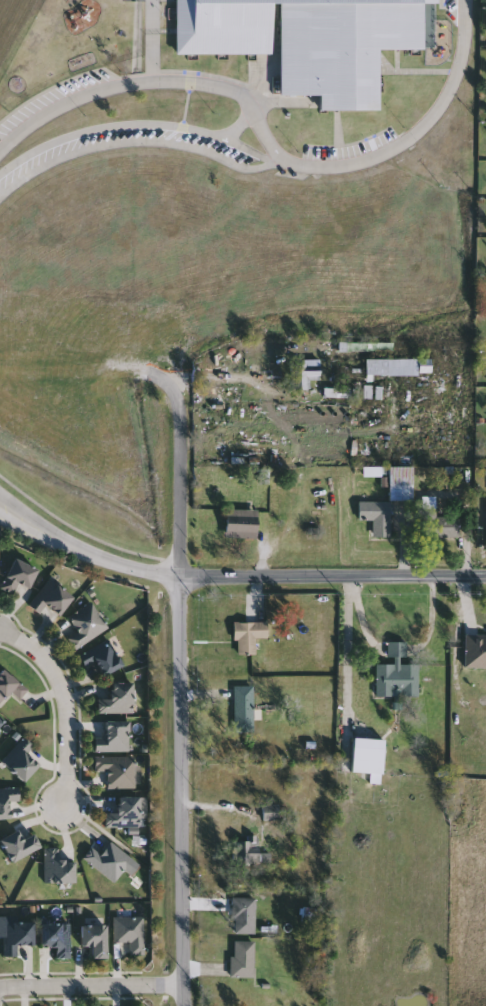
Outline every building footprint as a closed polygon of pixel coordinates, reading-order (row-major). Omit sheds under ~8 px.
[(173,54),(173,0),(434,0),(434,2),(420,2),(420,49),(375,49),(375,110),(316,110),(316,95),(277,95),(276,4),(269,4),(269,54),(173,54)] [(311,389),(290,389),(290,361),(321,361),(321,380),(311,380),(311,389)] [(390,501),(390,467),(413,466),(414,500),(391,500),(391,537),(373,537),(373,519),(359,519),(359,501),(390,501)] [(460,536),(422,536),(422,496),(436,496),(436,517),(460,517),(460,536)] [(257,538),(227,538),(227,509),(257,509),(257,538)] [(19,583),(14,594),(1,588),(15,558),(38,569),(30,588),(19,583)] [(74,597),(60,614),(48,604),(40,614),(29,605),(52,578),(74,597)] [(109,628),(76,651),(68,639),(79,632),(69,617),(92,602),(109,628)] [(236,655),(236,623),(268,623),(268,639),(256,639),(256,655),(236,655)] [(465,635),(485,635),(485,668),(465,668),(465,635)] [(81,654),(111,640),(123,667),(93,680),(81,654)] [(406,642),(406,650),(406,664),(419,664),(419,697),(376,697),(377,664),(389,664),(389,650),(389,642),(406,642)] [(12,691),(0,704),(0,670),(3,667),(28,691),(20,699),(12,691)] [(110,683),(132,683),(133,713),(99,714),(99,698),(111,698),(110,683)] [(235,734),(235,687),(254,687),(254,734),(235,734)] [(129,752),(95,752),(95,737),(106,737),(106,721),(129,721),(129,752)] [(28,754),(40,766),(24,781),(3,760),(26,738),(35,747),(28,754)] [(384,739),(383,774),(353,773),(354,738),(384,739)] [(108,788),(108,771),(96,771),(96,757),(134,757),(134,788),(108,788)] [(10,819),(0,819),(0,789),(19,788),(19,802),(10,802),(10,819)] [(139,827),(106,827),(106,813),(118,813),(118,796),(139,796),(139,827)] [(263,819),(263,806),(279,806),(279,819),(263,819)] [(14,863),(0,840),(18,829),(24,838),(33,833),(41,846),(14,863)] [(101,854),(111,841),(133,859),(114,882),(84,857),(93,847),(101,854)] [(75,882),(45,882),(45,850),(59,850),(59,860),(75,860),(75,882)] [(234,897),(256,897),(256,934),(234,934),(234,897)] [(144,917),(144,955),(130,955),(130,941),(115,941),(115,917),(144,917)] [(4,957),(4,922),(34,922),(34,945),(18,945),(18,957),(4,957)] [(71,922),(71,958),(57,958),(57,945),(40,945),(40,922),(71,922)] [(81,924),(107,924),(107,957),(92,957),(92,946),(81,946),(81,924)] [(255,941),(255,977),(232,977),(232,941),(255,941)]
